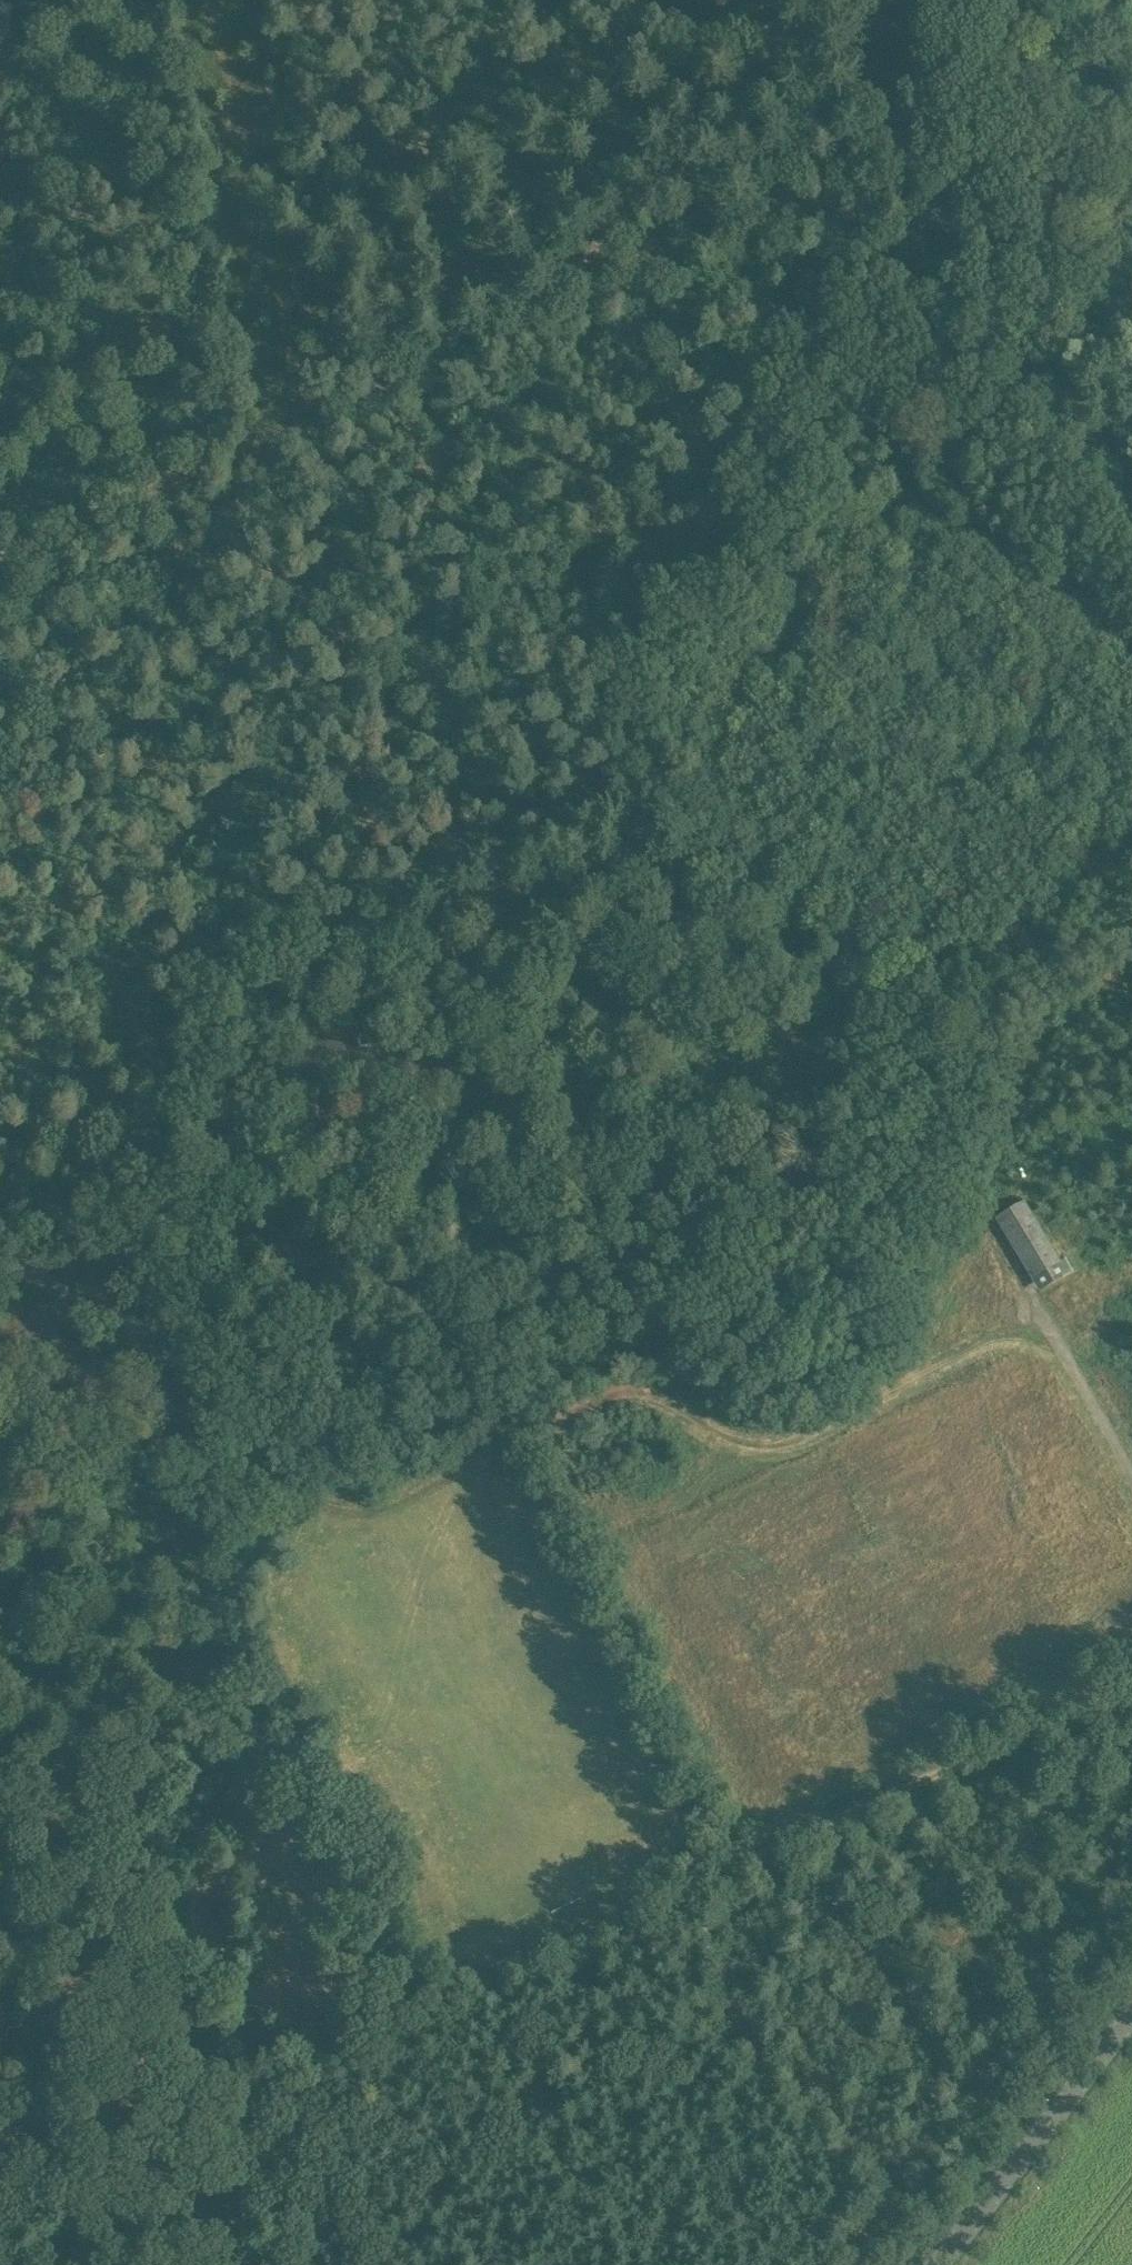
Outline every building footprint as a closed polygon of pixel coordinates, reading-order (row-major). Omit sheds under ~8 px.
[(997,1217),(1041,1290),(1071,1272),(1028,1199),(997,1217)]
